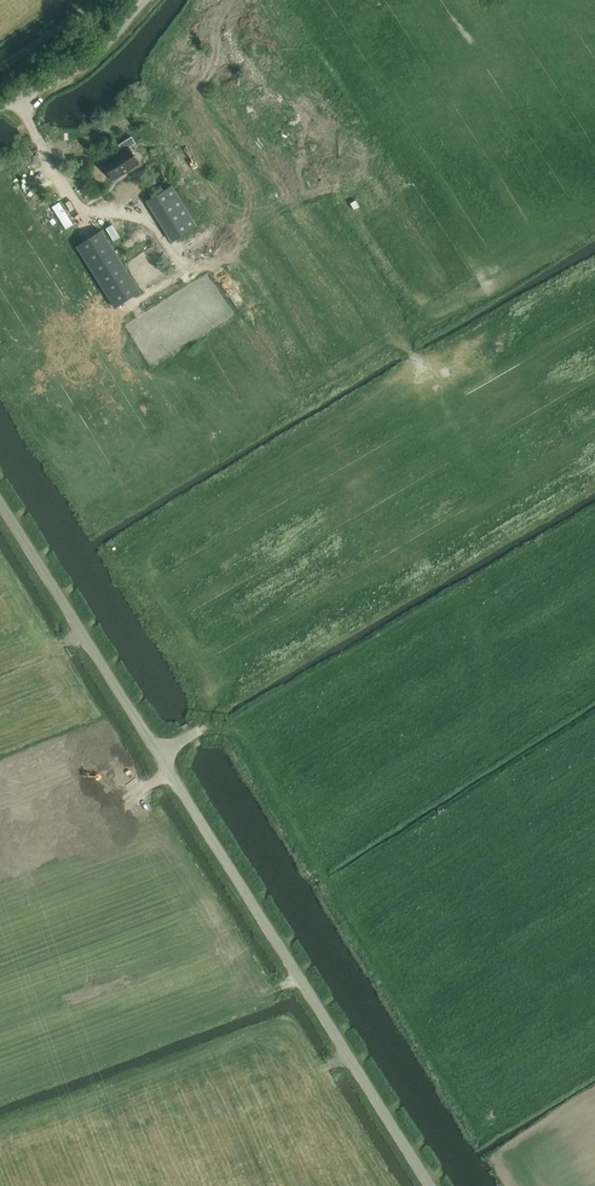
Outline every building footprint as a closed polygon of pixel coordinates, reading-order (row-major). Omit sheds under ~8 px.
[(122,151),(103,163),(113,180),(139,164),(129,148),(136,144),(131,137),(118,145),(122,151)] [(197,227),(171,186),(151,199),(176,240),(197,227)] [(101,231),(76,246),(115,308),(140,292),(101,231)]
